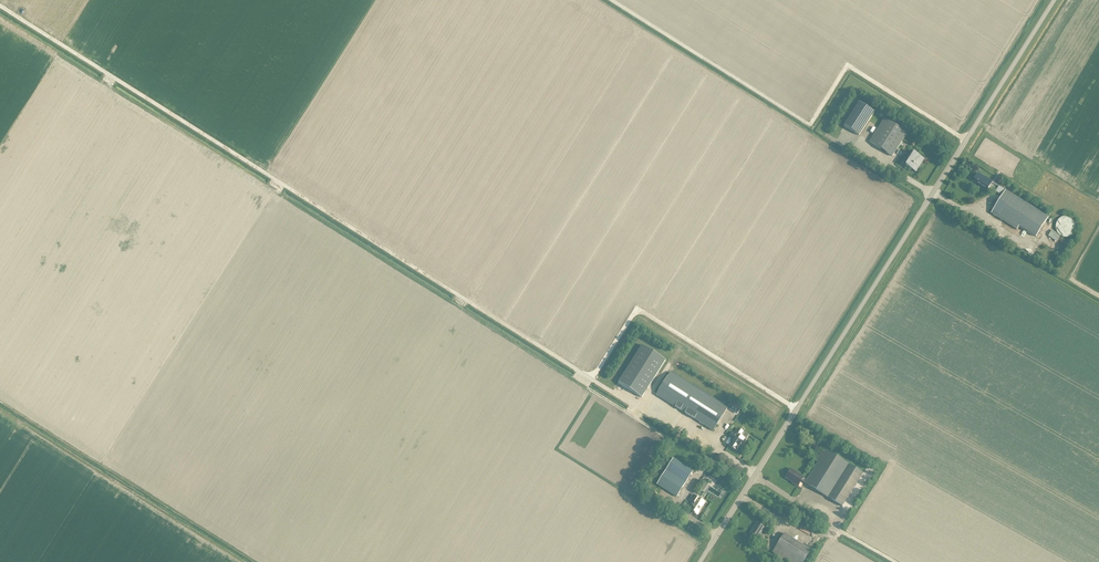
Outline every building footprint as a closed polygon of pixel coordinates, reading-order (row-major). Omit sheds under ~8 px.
[(859,135),(874,111),(859,101),(844,126),(859,135)] [(892,156),(907,133),(884,118),(869,142),(892,156)] [(823,131),(821,134),(831,140),(833,137),(823,131)] [(905,165),(911,169),(913,166),(917,169),(915,171),(915,172),(924,159),(909,150),(908,152),(908,153),(906,156),(906,155),(904,159),(908,162),(905,165)] [(987,189),(992,181),(978,173),(973,180),(987,189)] [(1036,236),(1048,217),(1005,190),(991,213),(1017,229),(1019,226),(1036,236)] [(1055,226),(1056,227),(1056,228),(1056,229),(1056,231),(1057,232),(1058,233),(1058,234),(1059,234),(1060,235),(1061,236),(1062,236),(1063,236),(1064,237),(1065,237),(1066,237),(1067,237),(1068,237),(1069,236),(1071,236),(1072,235),(1073,234),(1074,233),(1075,232),(1075,231),(1076,230),(1076,229),(1076,228),(1076,227),(1076,226),(1076,225),(1076,224),(1076,223),(1075,222),(1075,221),(1074,220),(1073,219),(1072,218),(1071,218),(1070,217),(1069,216),(1068,216),(1067,216),(1066,216),(1065,216),(1064,216),(1063,217),(1062,217),(1061,217),(1060,218),(1059,219),(1058,219),(1058,220),(1057,221),(1057,222),(1056,223),(1056,225),(1055,226)] [(1053,238),(1056,232),(1046,228),(1044,234),(1053,238)] [(618,383),(642,398),(666,360),(642,345),(618,383)] [(727,408),(671,372),(656,394),(713,430),(727,408)] [(741,407),(733,403),(729,408),(737,413),(741,407)] [(694,425),(697,421),(690,417),(688,421),(694,425)] [(742,444),(745,439),(741,436),(743,432),(737,428),(734,434),(732,432),(729,437),(732,439),(728,446),(736,451),(741,443),(742,444)] [(848,464),(825,450),(807,480),(805,483),(827,497),(848,464)] [(674,458),(666,470),(685,482),(693,470),(674,458)] [(841,506),(863,473),(848,464),(827,497),(841,506)] [(805,483),(807,480),(803,478),(803,477),(790,469),(785,477),(791,481),(791,482),(797,486),(801,479),(805,482),(804,483),(805,483)] [(676,496),(685,482),(666,470),(657,484),(676,496)] [(697,514),(705,502),(696,496),(693,502),(694,502),(689,510),(694,513),(695,513),(697,514)] [(757,539),(764,527),(757,523),(750,534),(757,539)] [(810,550),(784,533),(772,552),(787,561),(803,561),(810,550)]
